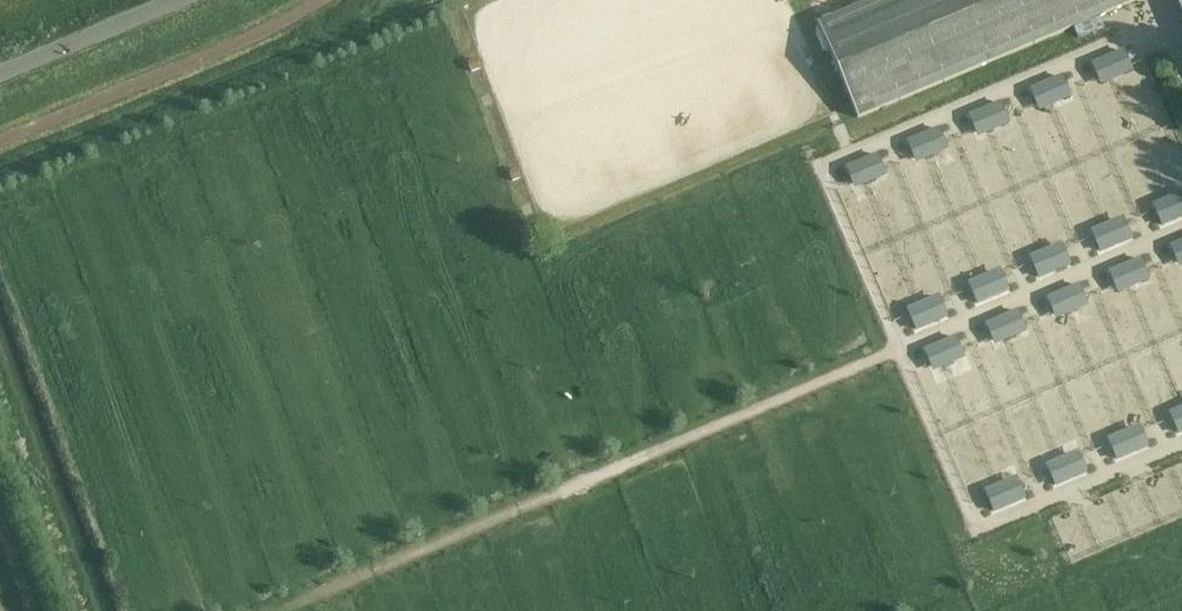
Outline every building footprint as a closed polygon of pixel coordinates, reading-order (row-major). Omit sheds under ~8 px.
[(818,26),(858,119),(1139,0),(880,0),(818,26)] [(1124,51),(1093,65),(1100,80),(1131,67),(1124,51)] [(1061,77),(1030,90),(1037,106),(1068,92),(1061,77)] [(999,103),(968,116),(975,132),(1006,119),(999,103)] [(938,129),(907,143),(914,158),(945,145),(938,129)] [(880,155),(849,168),(855,184),(886,170),(880,155)] [(1152,205),(1159,220),(1181,210),(1181,192),(1152,205)] [(1121,218),(1091,231),(1097,247),(1128,233),(1121,218)] [(1169,244),(1176,260),(1181,257),(1181,239),(1169,244)] [(1060,245),(1029,258),(1036,273),(1067,260),(1060,245)] [(1139,257),(1108,271),(1115,286),(1145,273),(1139,257)] [(999,271),(968,284),(975,300),(1006,286),(999,271)] [(1077,284),(1047,298),(1053,313),(1084,300),(1077,284)] [(937,298),(907,311),(913,326),(944,313),(937,298)] [(1016,311),(985,324),(992,339),(1023,326),(1016,311)] [(955,337),(924,351),(931,366),(961,353),(955,337)] [(1172,418),(1179,433),(1181,432),(1181,413),(1172,418)] [(1141,431),(1110,444),(1117,460),(1148,446),(1141,431)] [(1080,458),(1049,471),(1056,486),(1087,473),(1080,458)] [(1018,484),(988,497),(994,513),(1025,499),(1018,484)]
